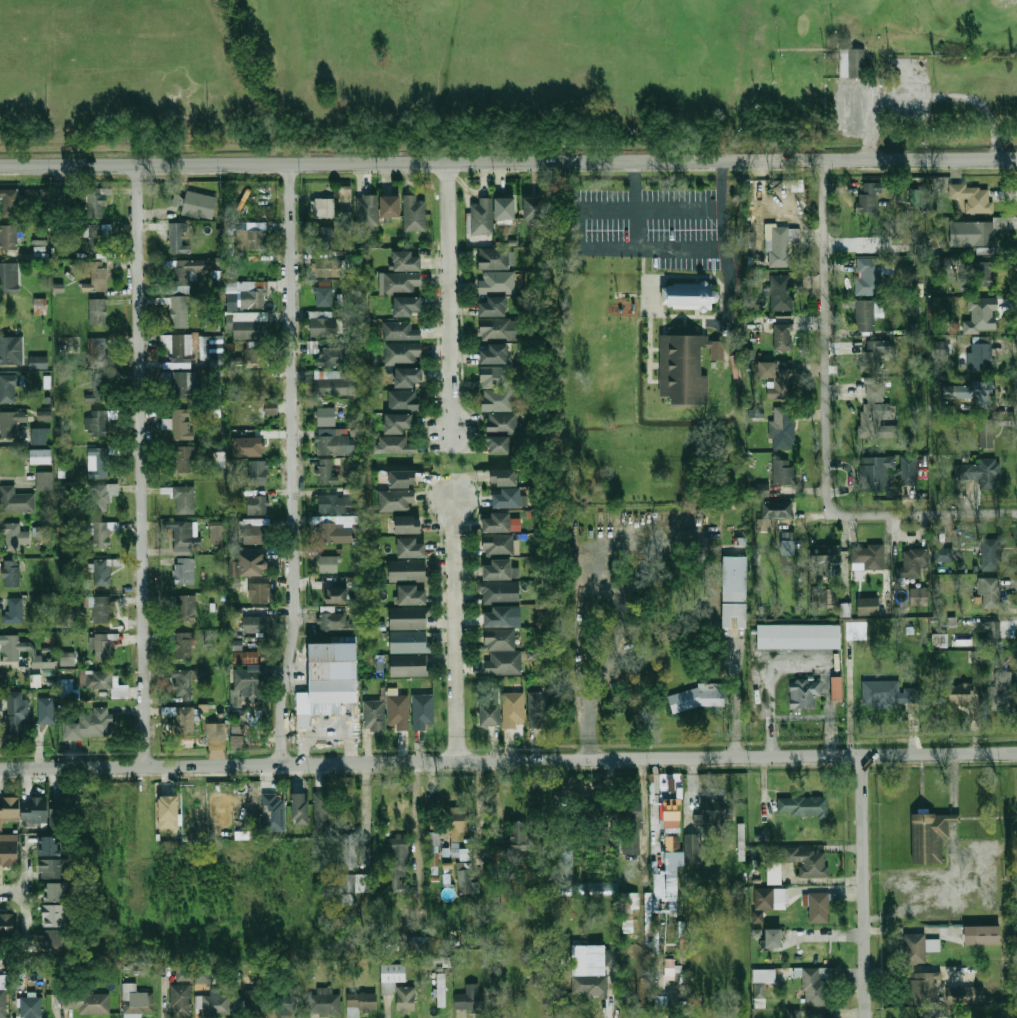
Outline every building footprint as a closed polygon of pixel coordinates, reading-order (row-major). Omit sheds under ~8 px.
[(837,48),(866,47),(867,77),(838,78),(837,48)] [(876,182),(861,182),(861,215),(876,215),(876,182)] [(352,185),(338,185),(338,217),(352,217),(352,185)] [(966,213),(992,213),(992,186),(950,186),(950,199),(966,199),(966,213)] [(105,188),(87,188),(87,219),(105,219),(105,188)] [(909,206),(920,207),(920,189),(910,189),(909,206)] [(2,199),(2,218),(18,218),(18,190),(0,190),(0,199),(2,199)] [(217,197),(187,190),(181,213),(211,221),(217,197)] [(357,226),(377,226),(377,195),(357,195),(357,226)] [(417,195),(403,195),(403,231),(425,231),(425,202),(417,202),(417,195)] [(379,217),(398,217),(398,196),(379,196),(379,217)] [(522,197),(522,222),(543,222),(543,197),(522,197)] [(491,198),(491,233),(471,233),(471,205),(478,205),(478,198),(491,198)] [(495,218),(495,198),(514,198),(514,218),(495,218)] [(334,218),(334,202),(315,202),(315,218),(334,218)] [(192,254),(192,243),(184,243),(184,222),(170,222),(170,254),(192,254)] [(266,222),(237,222),(237,249),(266,249),(266,222)] [(993,222),(955,222),(955,246),(993,246),(993,222)] [(18,249),(18,225),(0,225),(0,249),(18,249)] [(89,253),(107,253),(107,225),(89,225),(89,253)] [(328,245),(335,230),(326,226),(319,241),(328,245)] [(790,226),(771,226),(771,267),(790,267),(790,226)] [(513,269),(513,249),(477,249),(477,269),(513,269)] [(390,253),(390,271),(419,271),(419,253),(390,253)] [(881,295),(881,258),(856,259),(856,295),(881,295)] [(316,276),(341,276),(341,259),(316,259),(316,276)] [(90,283),(82,283),(82,292),(106,292),(106,261),(90,261),(90,283)] [(19,294),(19,262),(0,262),(0,294),(19,294)] [(171,263),(172,292),(191,291),(191,274),(204,274),(204,262),(171,263)] [(994,262),(974,262),(974,288),(994,288),(994,262)] [(515,293),(515,272),(478,272),(478,293),(515,293)] [(419,274),(384,274),(384,293),(419,293),(419,274)] [(790,311),(790,275),(771,275),(771,311),(790,311)] [(266,282),(255,282),(255,291),(239,291),(239,308),(266,308),(266,282)] [(709,309),(709,284),(661,283),(661,308),(709,309)] [(333,286),(317,286),(317,306),(333,306),(333,286)] [(170,328),(189,328),(189,297),(170,297),(170,328)] [(392,317),(411,317),(411,311),(419,311),(419,297),(392,297),(392,317)] [(505,297),(478,297),(478,316),(505,316),(505,297)] [(46,298),(33,299),(34,315),(46,314),(46,298)] [(105,299),(89,299),(89,325),(105,325),(105,299)] [(856,332),(875,331),(874,316),(884,316),(883,300),(856,301),(856,332)] [(971,325),(993,325),(993,308),(971,308),(971,325)] [(233,329),(233,337),(267,337),(267,312),(228,312),(228,329),(233,329)] [(337,337),(337,317),(310,317),(310,337),(337,337)] [(509,338),(509,320),(479,320),(479,338),(509,338)] [(384,339),(420,339),(420,330),(411,330),(411,322),(384,322),(384,339)] [(793,323),(773,323),(773,351),(793,351),(793,323)] [(173,346),(173,355),(193,355),(193,335),(162,335),(162,346),(173,346)] [(204,359),(224,359),(224,335),(204,335),(204,359)] [(659,396),(669,396),(669,406),(707,406),(707,375),(699,375),(700,347),(707,347),(707,336),(659,335),(659,396)] [(22,366),(22,336),(0,336),(0,366),(22,366)] [(107,338),(88,338),(88,368),(107,368),(107,338)] [(881,372),(881,351),(894,351),(894,341),(863,341),(863,372),(881,372)] [(932,341),(932,358),(947,358),(947,341),(932,341)] [(234,343),(225,343),(226,353),(235,353),(234,343)] [(420,343),(385,343),(385,363),(420,363),(420,343)] [(993,371),(993,343),(969,343),(969,371),(993,371)] [(478,363),(506,363),(506,344),(478,344),(478,363)] [(245,366),(268,366),(268,348),(245,348),(245,366)] [(318,348),(318,366),(344,366),(344,348),(318,348)] [(48,357),(29,357),(29,369),(48,369),(48,357)] [(773,363),(765,363),(765,376),(773,376),(773,363)] [(392,368),(392,386),(420,386),(420,368),(392,368)] [(511,368),(479,368),(479,388),(511,388),(511,368)] [(172,397),(192,397),(192,372),(164,372),(164,379),(172,379),(172,397)] [(0,404),(15,404),(15,385),(25,385),(25,374),(0,374),(0,404)] [(313,374),(313,395),(348,395),(348,374),(313,374)] [(266,377),(248,377),(248,397),(266,397),(266,377)] [(106,402),(106,380),(92,379),(91,394),(85,393),(84,402),(106,402)] [(991,408),(991,380),(970,380),(970,408),(991,408)] [(862,438),(881,438),(882,383),(863,383),(862,438)] [(512,411),(512,390),(480,391),(480,411),(512,411)] [(389,411),(417,411),(417,391),(389,391),(389,411)] [(276,401),(262,402),(262,406),(241,407),(242,426),(264,425),(264,414),(277,414),(276,401)] [(334,408),(316,408),(316,426),(334,426),(334,408)] [(173,440),(192,440),(192,409),(173,409),(173,440)] [(37,410),(37,419),(50,419),(50,410),(37,410)] [(0,439),(18,439),(18,423),(28,423),(28,412),(0,412),(0,439)] [(402,434),(402,427),(412,427),(412,412),(384,412),(384,434),(402,434)] [(485,433),(516,433),(516,414),(485,414),(485,433)] [(793,449),(793,415),(770,415),(770,449),(793,449)] [(86,417),(86,431),(106,431),(106,417),(86,417)] [(979,419),(979,449),(994,449),(994,419),(979,419)] [(31,445),(46,444),(46,428),(31,428),(31,445)] [(353,435),(315,435),(315,455),(353,455),(353,435)] [(232,457),(262,456),(262,437),(232,437),(232,457)] [(378,437),(378,444),(372,444),(372,453),(415,453),(415,444),(407,444),(407,437),(378,437)] [(507,454),(507,437),(484,437),(484,454),(507,454)] [(173,473),(194,473),(194,446),(173,446),(173,473)] [(29,464),(52,464),(52,449),(29,449),(29,464)] [(88,450),(88,478),(108,478),(108,450),(88,450)] [(227,466),(227,452),(214,452),(214,466),(227,466)] [(895,472),(895,457),(860,457),(860,491),(888,491),(888,472),(895,472)] [(338,484),(338,475),(334,475),(334,459),(316,459),(316,484),(338,484)] [(266,460),(248,460),(248,485),(266,485),(266,460)] [(769,485),(794,485),(794,460),(769,460),(769,485)] [(902,460),(902,482),(916,482),(915,460),(902,460)] [(997,491),(998,460),(963,460),(963,479),(979,479),(979,490),(997,491)] [(488,486),(516,486),(516,469),(488,469),(488,486)] [(387,488),(412,488),(412,471),(387,471),(387,488)] [(53,472),(37,472),(37,491),(53,491),(53,472)] [(768,497),(768,483),(756,484),(757,497),(768,497)] [(59,498),(68,498),(69,486),(59,485),(59,498)] [(108,511),(108,485),(92,485),(92,511),(108,511)] [(0,512),(35,512),(35,494),(15,494),(15,486),(0,486),(0,512)] [(174,486),(174,514),(194,514),(194,486),(174,486)] [(378,490),(378,512),(412,512),(412,490),(378,490)] [(491,508),(518,508),(518,490),(491,490),(491,508)] [(267,515),(267,495),(247,495),(247,515),(267,515)] [(318,514),(356,514),(356,495),(318,495),(318,514)] [(792,502),(763,502),(763,521),(792,521),(792,502)] [(509,532),(509,513),(481,513),(481,532),(509,532)] [(391,533),(419,533),(419,517),(391,517),(391,533)] [(113,527),(92,519),(86,534),(93,537),(90,544),(104,549),(113,527)] [(200,547),(200,536),(194,536),(194,521),(173,521),(173,547),(200,547)] [(210,544),(224,544),(223,521),(209,521),(210,544)] [(3,524),(3,550),(19,550),(19,524),(3,524)] [(266,544),(266,525),(243,525),(243,544),(266,544)] [(351,525),(318,525),(318,544),(351,544),(351,525)] [(47,526),(37,527),(38,539),(47,539),(47,526)] [(482,535),(482,555),(512,555),(512,535),(482,535)] [(414,544),(414,538),(395,538),(395,558),(423,558),(423,544),(414,544)] [(999,571),(999,543),(982,543),(982,571),(999,571)] [(841,546),(810,546),(810,578),(831,578),(831,565),(841,565),(841,546)] [(852,570),(883,570),(883,546),(852,546),(852,570)] [(933,562),(951,562),(951,548),(933,548),(933,562)] [(927,570),(927,552),(909,552),(909,570),(927,570)] [(263,576),(263,553),(236,553),(236,576),(263,576)] [(318,556),(318,572),(338,572),(338,556),(318,556)] [(746,556),(722,556),(722,627),(746,628),(746,556)] [(174,584),(195,584),(195,558),(174,558),(174,584)] [(109,586),(109,559),(94,559),(94,586),(109,586)] [(510,579),(510,560),(482,560),(482,579),(510,579)] [(2,587),(19,587),(19,561),(2,561),(2,587)] [(70,581),(70,561),(62,561),(62,581),(70,581)] [(387,561),(387,581),(425,581),(425,561),(387,561)] [(983,578),(983,607),(999,607),(999,578),(983,578)] [(482,602),(518,602),(518,582),(482,582),(482,602)] [(268,602),(268,584),(248,584),(248,602),(268,602)] [(397,586),(397,604),(425,604),(425,590),(416,590),(416,586),(397,586)] [(345,587),(320,587),(320,604),(345,604),(345,587)] [(909,588),(910,606),(928,605),(927,587),(909,588)] [(838,591),(813,590),(812,606),(837,606),(838,591)] [(195,620),(195,595),(176,595),(176,620),(195,620)] [(111,622),(111,596),(93,596),(93,622),(111,622)] [(878,597),(857,598),(858,615),(878,615),(878,597)] [(24,623),(24,598),(8,598),(8,612),(2,612),(2,623),(24,623)] [(840,617),(850,617),(850,603),(839,603),(840,617)] [(511,608),(483,607),(483,627),(510,627),(511,608)] [(389,629),(425,629),(425,609),(389,609),(389,629)] [(348,613),(319,613),(319,631),(353,631),(353,621),(348,621),(348,613)] [(268,616),(241,616),(241,633),(268,633),(268,616)] [(1001,646),(1001,621),(984,621),(984,646),(1001,646)] [(757,648),(840,648),(840,624),(757,624),(757,648)] [(514,650),(514,630),(484,630),(484,644),(487,644),(487,650),(514,650)] [(175,659),(192,659),(192,632),(175,632),(175,659)] [(428,652),(428,632),(389,632),(389,652),(428,652)] [(93,659),(107,660),(108,639),(117,639),(117,634),(107,633),(107,635),(93,634),(93,659)] [(947,634),(932,634),(932,647),(947,647),(947,634)] [(19,635),(3,635),(3,661),(19,661),(19,635)] [(242,651),(242,640),(232,640),(232,651),(242,651)] [(356,642),(358,703),(343,703),(343,714),(313,715),(314,730),(298,730),(297,693),(310,693),(308,643),(356,642)] [(233,662),(272,662),(272,650),(233,650),(233,662)] [(484,660),(484,674),(521,674),(521,651),(490,651),(490,660),(484,660)] [(74,661),(74,652),(64,652),(64,661),(74,661)] [(389,676),(430,676),(430,655),(389,655),(389,676)] [(55,667),(55,657),(33,657),(33,667),(55,667)] [(113,688),(113,669),(93,669),(93,688),(113,688)] [(192,696),(192,670),(161,670),(161,678),(174,678),(174,696),(192,696)] [(263,670),(234,670),(234,702),(263,702),(263,670)] [(1011,672),(991,672),(991,709),(1011,709),(1011,672)] [(44,676),(33,676),(33,685),(44,685),(44,676)] [(842,676),(831,676),(831,701),(842,701),(842,676)] [(820,696),(820,679),(789,679),(789,708),(817,708),(817,696),(820,696)] [(900,680),(863,680),(863,704),(919,704),(919,688),(900,688),(900,680)] [(724,707),(724,682),(697,683),(698,691),(669,692),(669,708),(724,707)] [(73,683),(60,683),(61,700),(73,700),(73,683)] [(973,684),(947,684),(947,703),(973,703),(973,684)] [(398,688),(389,688),(389,729),(408,729),(408,693),(398,693),(398,688)] [(29,702),(22,702),(22,691),(8,691),(8,739),(29,739),(29,702)] [(529,727),(546,727),(546,692),(529,692),(529,727)] [(516,728),(516,722),(523,722),(523,693),(503,693),(503,728),(516,728)] [(433,695),(413,695),(413,729),(433,729),(433,695)] [(38,738),(55,738),(55,698),(38,698),(38,738)] [(497,727),(497,699),(477,699),(477,727),(497,727)] [(365,700),(365,731),(384,731),(384,700),(365,700)] [(88,736),(110,736),(110,707),(88,707),(88,736)] [(176,734),(195,734),(195,707),(164,707),(164,715),(176,715),(176,734)] [(82,721),(66,721),(66,737),(82,737),(82,721)] [(206,723),(206,741),(225,741),(225,723),(206,723)] [(231,734),(240,734),(240,723),(231,723),(231,734)] [(243,735),(230,735),(230,749),(243,749),(243,735)] [(307,792),(290,792),(290,824),(306,824),(307,792)] [(334,830),(334,792),(315,792),(315,830),(334,830)] [(284,793),(262,793),(262,834),(284,834),(284,793)] [(3,797),(3,808),(0,808),(0,822),(22,822),(22,823),(49,823),(49,830),(64,830),(64,816),(80,816),(79,797),(50,797),(50,796),(3,797)] [(156,796),(156,828),(176,828),(176,796),(156,796)] [(827,817),(828,797),(778,796),(778,816),(827,817)] [(621,854),(641,854),(641,800),(621,800),(621,854)] [(724,825),(724,819),(733,819),(732,807),(725,807),(725,801),(701,801),(702,814),(692,814),(692,826),(724,825)] [(600,806),(583,808),(586,831),(603,829),(600,806)] [(467,832),(468,807),(448,807),(447,841),(460,841),(460,832),(467,832)] [(681,849),(681,810),(664,810),(665,898),(684,898),(684,849),(681,849)] [(702,861),(703,823),(722,823),(722,811),(693,811),(692,861),(702,861)] [(941,863),(941,838),(948,838),(948,822),(957,822),(957,814),(911,813),(911,863),(941,863)] [(510,850),(528,850),(528,821),(510,821),(510,850)] [(441,849),(441,832),(430,832),(430,849),(441,849)] [(340,833),(340,868),(360,868),(360,833),(340,833)] [(684,834),(685,862),(701,862),(700,834),(684,834)] [(20,864),(19,836),(0,837),(0,865),(20,864)] [(39,855),(64,855),(64,836),(39,836),(39,855)] [(391,894),(409,894),(409,884),(402,884),(402,872),(408,872),(408,837),(391,837),(391,894)] [(573,881),(572,838),(558,838),(558,881),(573,881)] [(459,842),(451,842),(451,858),(466,859),(466,849),(458,849),(459,842)] [(827,877),(826,848),(784,848),(785,862),(800,862),(800,877),(827,877)] [(678,913),(677,867),(684,867),(684,849),(665,849),(665,872),(653,872),(654,893),(644,893),(644,932),(652,932),(652,954),(659,954),(659,924),(666,924),(666,913),(678,913)] [(431,853),(431,865),(440,865),(440,853),(431,853)] [(39,878),(69,878),(69,859),(39,859),(39,878)] [(767,885),(781,884),(781,861),(767,862),(767,885)] [(458,894),(478,893),(478,882),(471,882),(470,869),(466,869),(466,868),(457,868),(458,894)] [(371,891),(371,874),(342,874),(342,891),(371,891)] [(617,882),(558,883),(559,896),(617,894),(617,882)] [(46,900),(66,900),(66,883),(46,883),(46,900)] [(754,910),(785,909),(785,888),(754,888),(754,910)] [(828,923),(828,892),(809,892),(809,923),(828,923)] [(353,894),(342,894),(342,906),(353,906),(353,894)] [(634,894),(623,894),(623,932),(634,932),(634,894)] [(68,926),(68,905),(44,905),(44,926),(68,926)] [(763,923),(763,911),(752,911),(752,923),(763,923)] [(16,937),(16,914),(0,914),(0,937),(16,937)] [(963,926),(964,945),(1000,944),(999,925),(963,926)] [(763,948),(779,948),(779,928),(763,928),(763,948)] [(68,929),(40,929),(40,948),(68,948),(68,929)] [(762,929),(752,929),(752,938),(762,937),(762,929)] [(905,963),(925,963),(925,934),(905,934),(905,963)] [(586,976),(586,945),(572,945),(571,994),(606,994),(606,977),(586,976)] [(605,949),(606,966),(619,965),(618,949),(605,949)] [(176,981),(192,981),(191,960),(175,961),(176,981)] [(194,983),(210,984),(211,964),(195,963),(194,983)] [(679,978),(679,963),(665,963),(665,978),(679,978)] [(407,981),(407,964),(381,964),(381,993),(396,993),(396,1009),(414,1009),(414,986),(397,986),(397,981),(407,981)] [(804,1005),(830,1005),(830,968),(804,968),(804,1005)] [(774,980),(774,971),(754,971),(754,980),(774,980)] [(941,972),(912,972),(912,998),(941,998),(941,972)] [(436,973),(436,1006),(447,1006),(447,973),(436,973)] [(124,983),(125,1017),(141,1017),(141,1012),(155,1012),(155,991),(137,992),(137,982),(124,983)] [(480,983),(464,983),(464,992),(455,992),(455,1009),(480,1009),(480,983)] [(172,985),(172,1015),(191,1015),(190,985),(172,985)] [(946,1004),(984,1004),(984,987),(946,987),(946,1004)] [(309,1012),(340,1012),(340,991),(318,991),(318,994),(309,994),(309,1012)] [(42,992),(20,992),(20,1017),(42,1017),(42,992)] [(275,1014),(299,1014),(299,992),(275,992),(275,1014)] [(346,1017),(360,1017),(360,1009),(376,1009),(376,992),(346,992),(346,1017)] [(79,1014),(111,1014),(111,993),(62,993),(62,1008),(79,1008),(79,1014)] [(228,994),(202,994),(202,1015),(228,1015),(228,994)] [(263,1012),(263,996),(242,996),(242,1012),(263,1012)] [(786,1010),(786,1017),(801,1017),(801,1010),(786,1010)]
